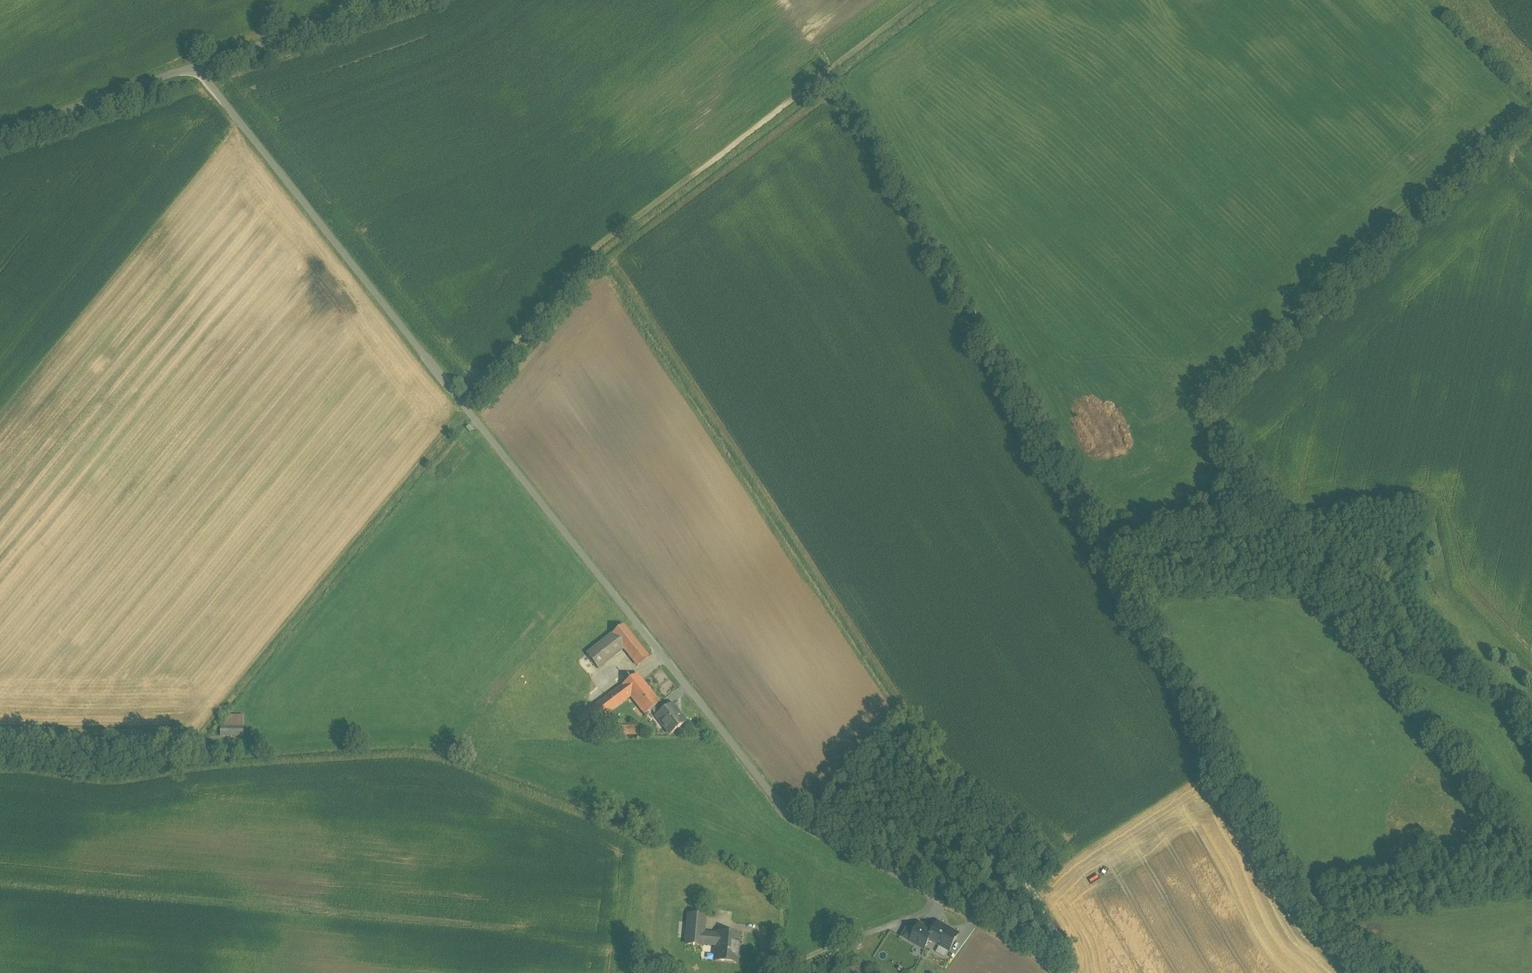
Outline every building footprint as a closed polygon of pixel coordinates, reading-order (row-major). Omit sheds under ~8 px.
[(619,621),(583,647),(596,665),(622,646),(634,662),(644,656),(619,621)] [(634,666),(574,714),(588,730),(633,694),(647,711),(660,699),(646,682),(634,666)] [(687,719),(670,698),(654,710),(671,731),(687,719)] [(223,737),(247,737),(247,716),(223,715),(223,737)] [(702,939),(705,911),(687,909),(685,938),(702,939)] [(962,928),(937,915),(927,934),(952,947),(962,928)] [(738,956),(740,926),(713,924),(712,954),(738,956)]
